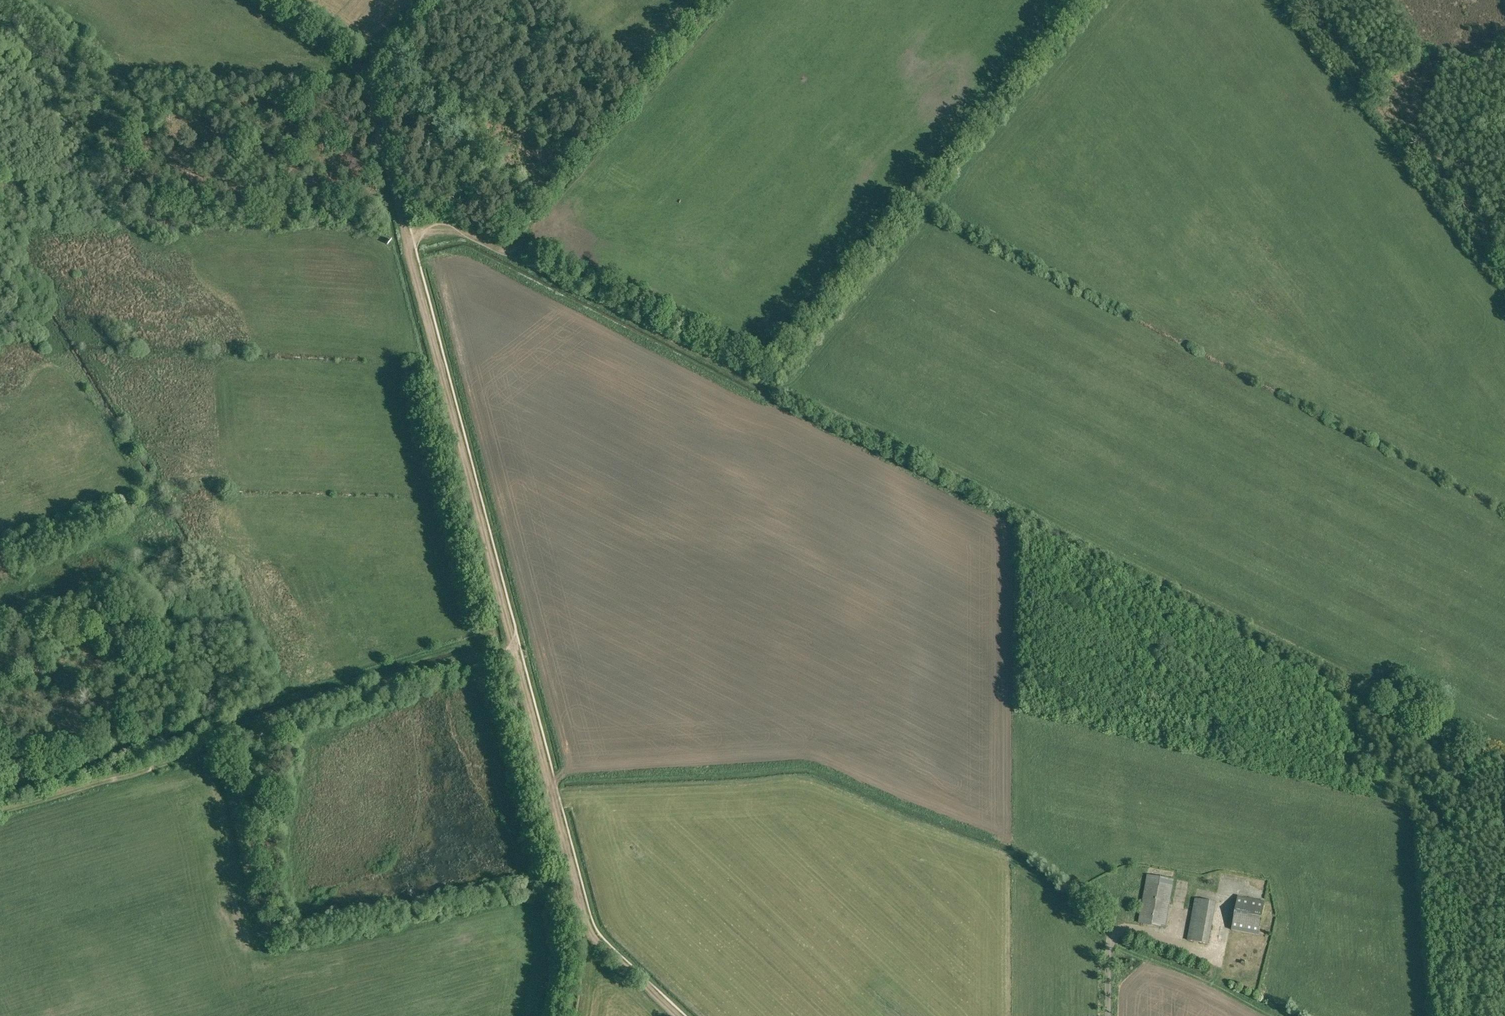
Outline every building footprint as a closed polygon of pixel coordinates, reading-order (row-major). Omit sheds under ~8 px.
[(1164,927),(1173,880),(1148,875),(1139,923),(1164,927)] [(1265,901),(1238,896),(1232,929),(1259,934),(1265,901)] [(1215,902),(1196,899),(1188,940),(1208,944),(1215,902)]
